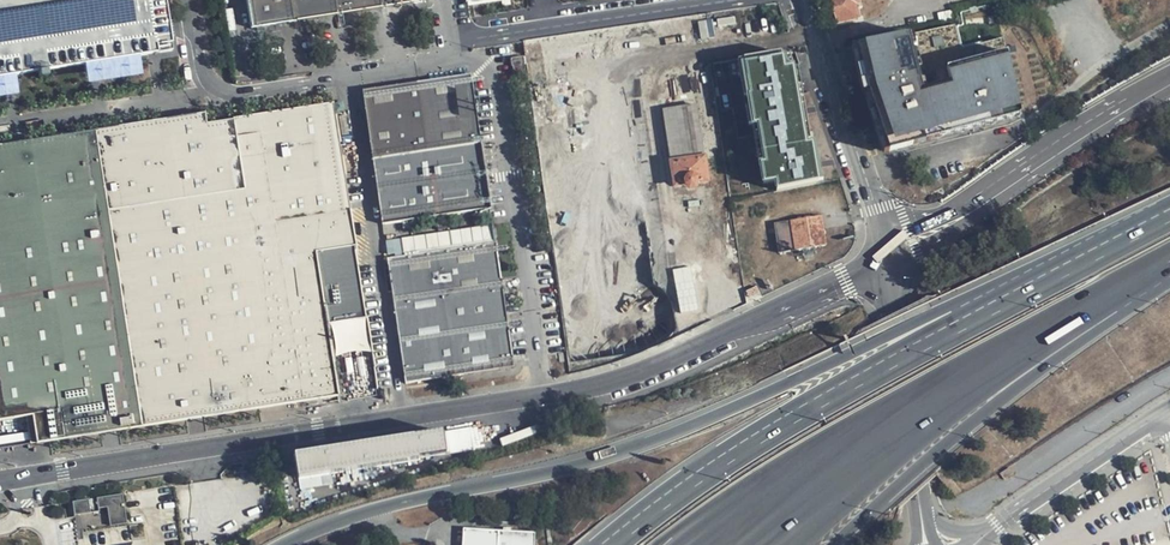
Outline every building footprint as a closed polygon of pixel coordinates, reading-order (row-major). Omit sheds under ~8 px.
[(168,0),(0,0),(0,76),(151,53),(160,51),(176,49),(173,33),(168,0)] [(428,0),(246,0),(250,32),(429,6),(428,0)] [(840,22),(859,18),(855,2),(859,1),(858,0),(832,0),(840,22)] [(710,15),(645,25),(647,34),(711,24),(710,15)] [(969,28),(961,30),(963,40),(966,51),(967,54),(992,48),(1001,46),(996,26),(988,28),(988,25),(984,26),(984,28),(971,31),(969,28)] [(961,26),(953,28),(955,37),(957,41),(963,40),(961,30),(961,26)] [(953,28),(916,36),(919,50),(952,42),(952,39),(955,37),(953,28)] [(957,41),(955,37),(952,39),(952,42),(919,50),(921,61),(966,51),(963,40),(957,41)] [(1007,61),(1004,45),(1001,46),(992,48),(996,64),(1007,61)] [(791,51),(716,65),(721,110),(732,108),(744,188),(813,175),(791,51)] [(526,78),(523,59),(511,61),(513,80),(526,78)] [(717,100),(712,68),(689,71),(698,134),(706,133),(721,130),(720,120),(719,111),(717,100)] [(698,134),(689,71),(689,70),(661,75),(674,163),(673,163),(676,185),(685,184),(685,185),(690,188),(694,188),(697,185),(698,182),(706,181),(703,158),(701,159),(698,134)] [(491,210),(470,76),(362,92),(381,226),(491,210)] [(366,321),(355,250),(350,214),(333,104),(207,124),(206,113),(95,130),(141,429),(185,422),(317,402),(307,329),(327,326),(366,321)] [(952,128),(948,110),(879,129),(884,147),(952,128)] [(95,130),(0,145),(0,424),(35,418),(38,444),(141,429),(95,130)] [(720,158),(726,158),(721,130),(706,133),(709,152),(719,150),(720,158)] [(828,245),(822,216),(769,226),(775,255),(828,245)] [(513,368),(496,245),(387,261),(405,386),(513,368)] [(761,293),(758,287),(745,293),(748,299),(761,293)] [(338,399),(327,326),(307,329),(317,402),(338,399)] [(378,441),(408,435),(406,425),(376,431),(378,441)] [(473,428),(296,455),(300,481),(477,454),(473,428)] [(109,520),(127,518),(125,494),(74,499),(76,515),(108,512),(109,520)] [(462,531),(461,544),(536,544),(536,534),(462,531)]
